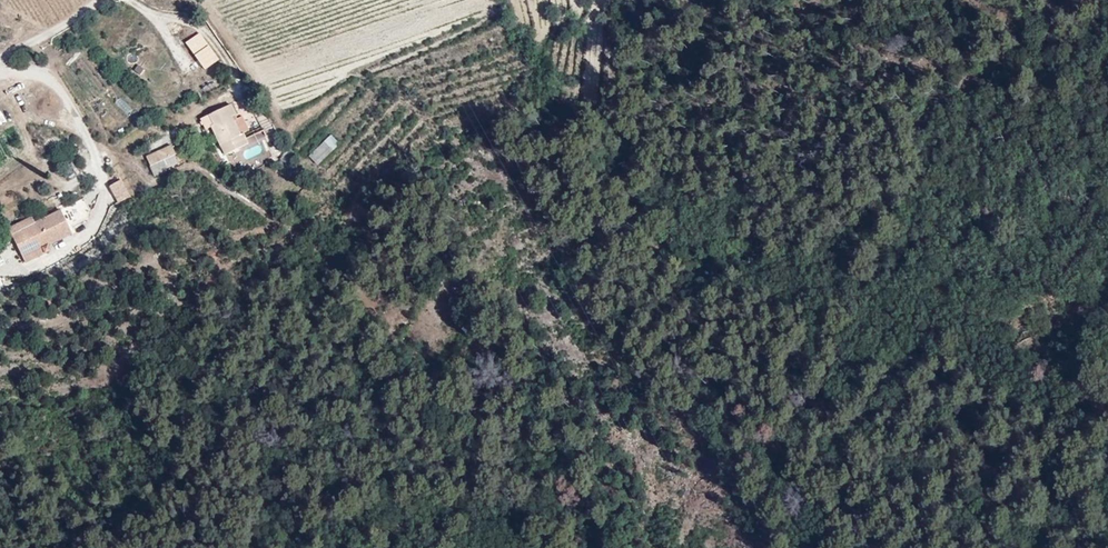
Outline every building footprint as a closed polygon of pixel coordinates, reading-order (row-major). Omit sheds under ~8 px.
[(203,35),(188,43),(203,69),(217,61),(203,35)] [(199,116),(207,130),(216,145),(235,135),(243,130),(236,116),(231,119),(222,104),(199,116)] [(200,134),(207,130),(199,116),(192,120),(200,134)] [(330,134),(308,156),(317,165),(339,143),(330,134)] [(235,135),(216,145),(222,157),(241,146),(235,135)] [(146,158),(159,152),(155,142),(142,148),(146,158)] [(151,183),(166,176),(164,172),(172,168),(169,160),(172,159),(167,148),(159,152),(146,158),(141,160),(151,183)] [(289,148),(279,157),(285,164),(295,155),(289,148)] [(117,202),(130,195),(121,179),(108,185),(117,202)] [(90,210),(93,209),(86,196),(35,219),(32,215),(10,225),(18,242),(90,210)] [(91,216),(90,210),(18,242),(25,258),(47,249),(45,243),(75,230),(73,224),(91,216)]
